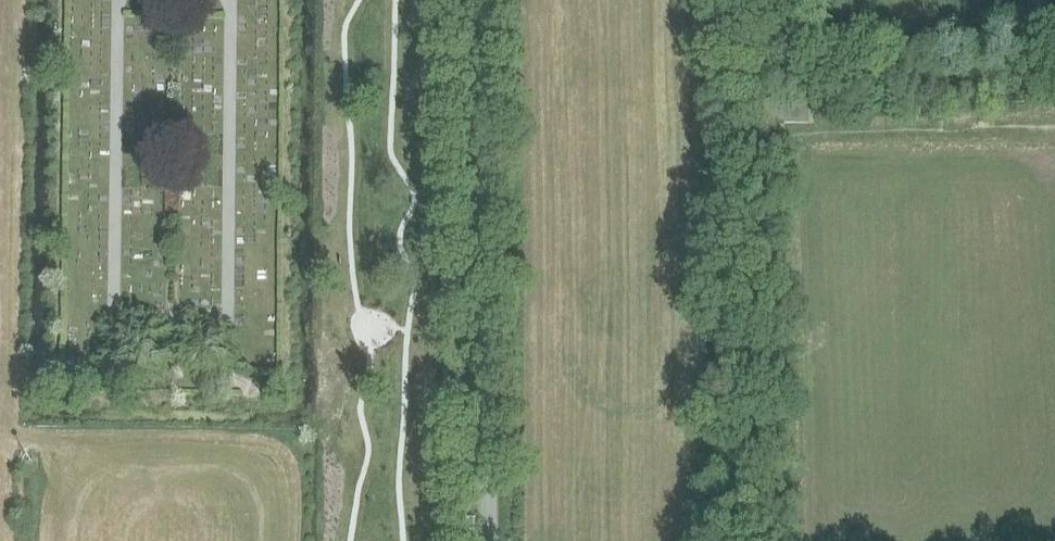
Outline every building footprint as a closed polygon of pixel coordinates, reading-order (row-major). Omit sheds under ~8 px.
[(180,366),(160,366),(160,377),(180,377),(180,366)]
